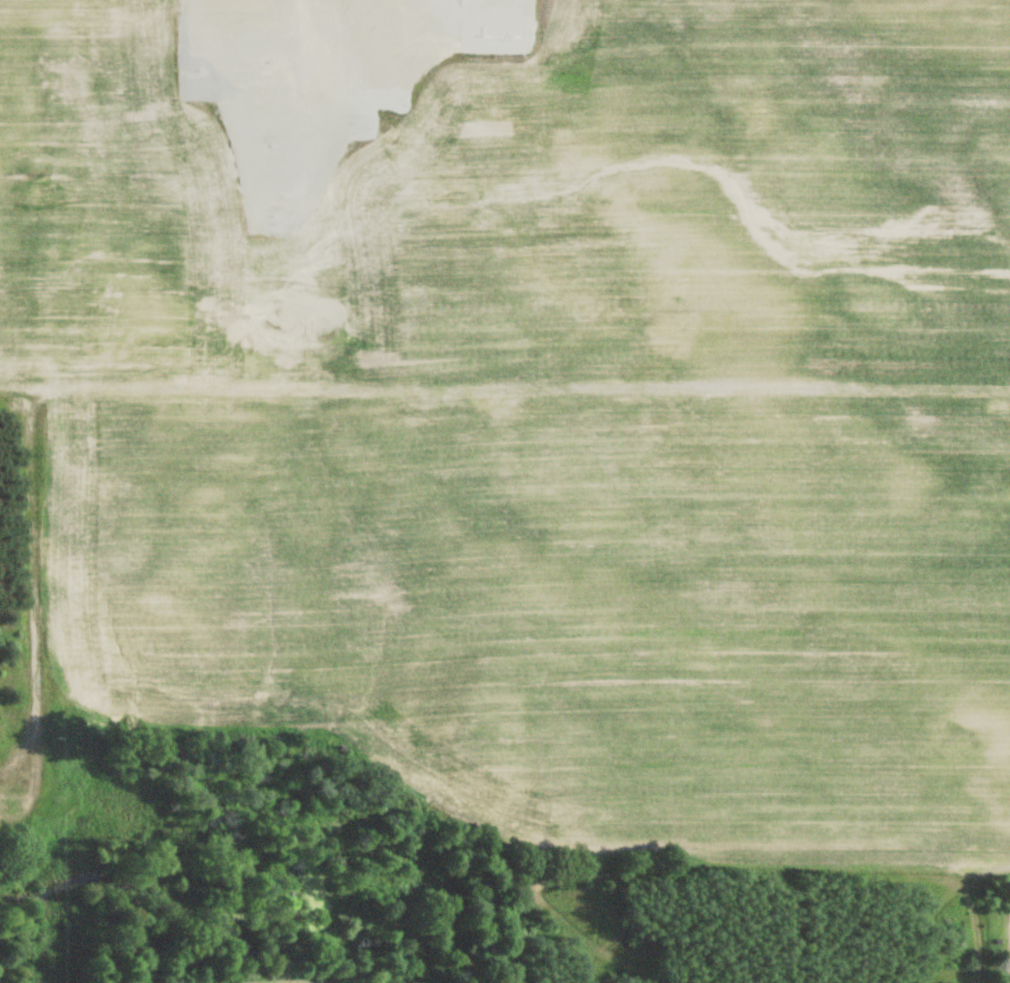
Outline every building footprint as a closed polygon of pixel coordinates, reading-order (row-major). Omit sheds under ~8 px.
[(15,798),(0,792),(0,803),(11,808),(15,798)]
